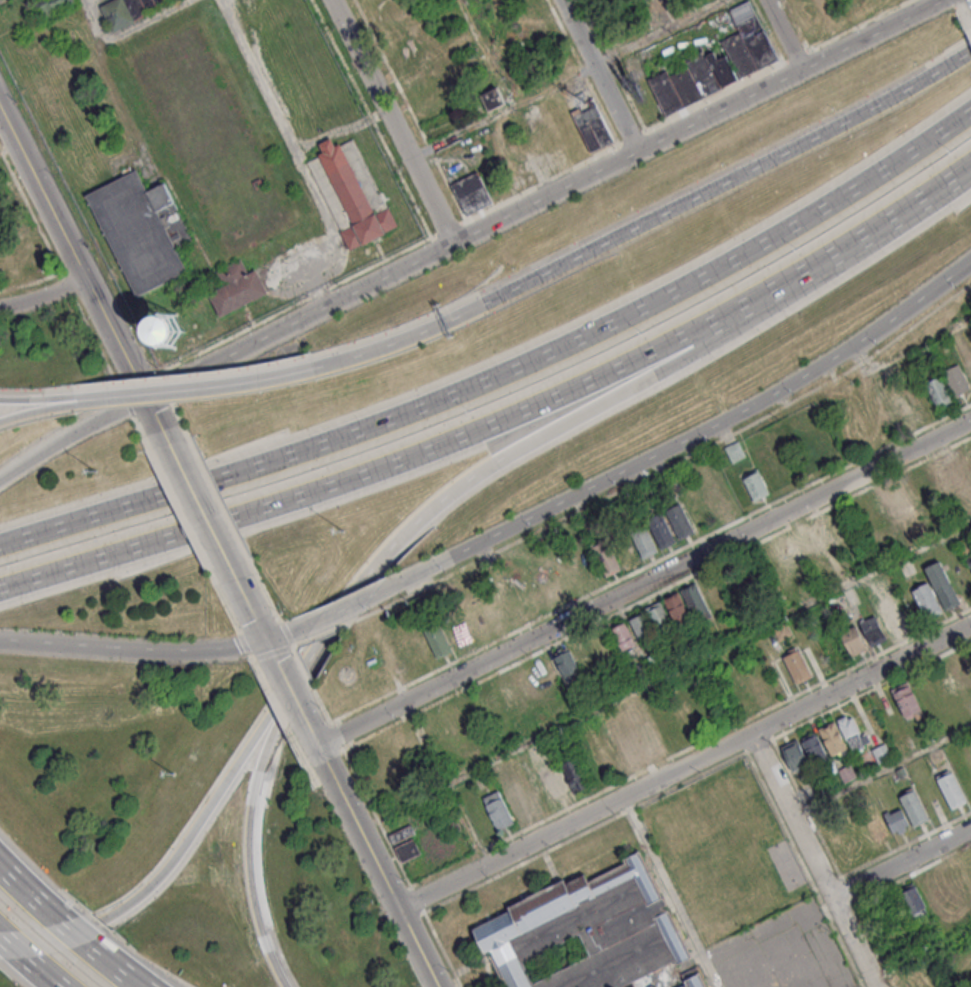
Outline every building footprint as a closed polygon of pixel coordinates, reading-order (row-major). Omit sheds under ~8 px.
[(101,4),(109,27),(177,0),(112,0),(101,4)] [(778,65),(751,0),(729,9),(739,32),(721,40),(727,54),(717,58),(713,47),(684,59),(687,67),(668,75),(666,70),(648,77),(662,113),(778,65)] [(504,104),(497,88),(482,95),(489,110),(504,104)] [(596,101),(572,112),(590,153),(614,143),(596,101)] [(309,160),(347,250),(399,229),(389,204),(373,211),(354,165),(360,163),(355,150),(347,154),(343,143),(335,146),(332,138),(319,143),(324,154),(309,160)] [(88,192),(133,296),(187,273),(176,246),(191,239),(167,182),(147,191),(138,171),(88,192)] [(493,203),(477,171),(451,184),(467,216),(493,203)] [(215,270),(220,283),(205,289),(217,316),(267,295),(256,269),(247,273),(242,259),(215,270)] [(150,345),(178,345),(178,314),(150,314),(150,345)] [(958,399),(970,393),(970,388),(961,366),(945,374),(958,399)] [(928,386),(940,411),(955,403),(943,378),(928,386)] [(731,462),(745,458),(740,442),(726,446),(731,462)] [(746,482),(756,503),(771,496),(761,475),(746,482)] [(666,510),(682,543),(697,536),(683,506),(676,509),(675,506),(666,510)] [(651,525),(664,553),(679,545),(666,517),(651,525)] [(631,534),(645,562),(660,555),(647,527),(631,534)] [(595,552),(608,580),(624,573),(610,545),(595,552)] [(571,554),(585,583),(599,576),(585,547),(571,554)] [(925,567),(945,611),(960,604),(941,560),(925,567)] [(563,593),(549,565),(533,573),(547,601),(563,593)] [(942,613),(930,582),(909,590),(921,621),(942,613)] [(683,593),(697,621),(712,613),(698,585),(683,593)] [(665,602),(679,630),(694,623),(681,595),(665,602)] [(870,647),(904,633),(892,602),(875,609),(876,613),(859,620),(870,647)] [(648,610),(661,638),(676,631),(663,603),(648,610)] [(629,619),(643,647),(658,640),(644,612),(629,619)] [(610,628),(623,656),(638,649),(625,621),(610,628)] [(447,627),(452,645),(468,640),(464,622),(447,627)] [(840,633),(852,657),(868,649),(856,625),(840,633)] [(438,658),(452,650),(439,626),(425,634),(438,658)] [(584,673),(565,648),(552,659),(571,683),(584,673)] [(797,685),(813,677),(799,648),(782,656),(797,685)] [(958,688),(970,682),(970,671),(963,654),(945,662),(958,688)] [(639,666),(640,673),(648,672),(648,667),(660,666),(659,655),(646,656),(646,666),(639,666)] [(535,668),(546,685),(560,677),(549,659),(535,668)] [(544,693),(529,666),(513,675),(527,702),(544,693)] [(907,721),(924,712),(907,681),(890,690),(907,721)] [(625,714),(639,708),(633,696),(619,702),(625,714)] [(831,757),(851,748),(853,752),(871,744),(866,733),(862,735),(852,713),(819,728),(831,757)] [(781,746),(793,773),(811,766),(828,759),(817,732),(797,740),(797,739),(781,746)] [(590,786),(577,757),(561,764),(575,793),(590,786)] [(838,771),(844,783),(857,777),(851,765),(838,771)] [(556,802),(571,795),(559,766),(543,773),(556,802)] [(951,809),(968,802),(952,768),(935,776),(951,809)] [(899,796),(914,828),(930,820),(915,789),(899,796)] [(485,801),(499,829),(515,821),(501,793),(485,801)] [(911,829),(902,807),(884,814),(894,836),(911,829)] [(415,833),(411,824),(389,835),(393,844),(415,833)] [(401,862),(421,855),(415,839),(395,846),(401,862)] [(672,960),(618,986),(508,986),(489,948),(482,951),(471,928),(506,911),(503,906),(561,877),(564,882),(583,873),(586,880),(619,863),(616,858),(638,847),(694,957),(676,966),(672,960)] [(914,920),(929,912),(913,882),(898,891),(914,920)] [(698,974),(705,986),(681,986),(685,985),(683,981),(698,974)]
